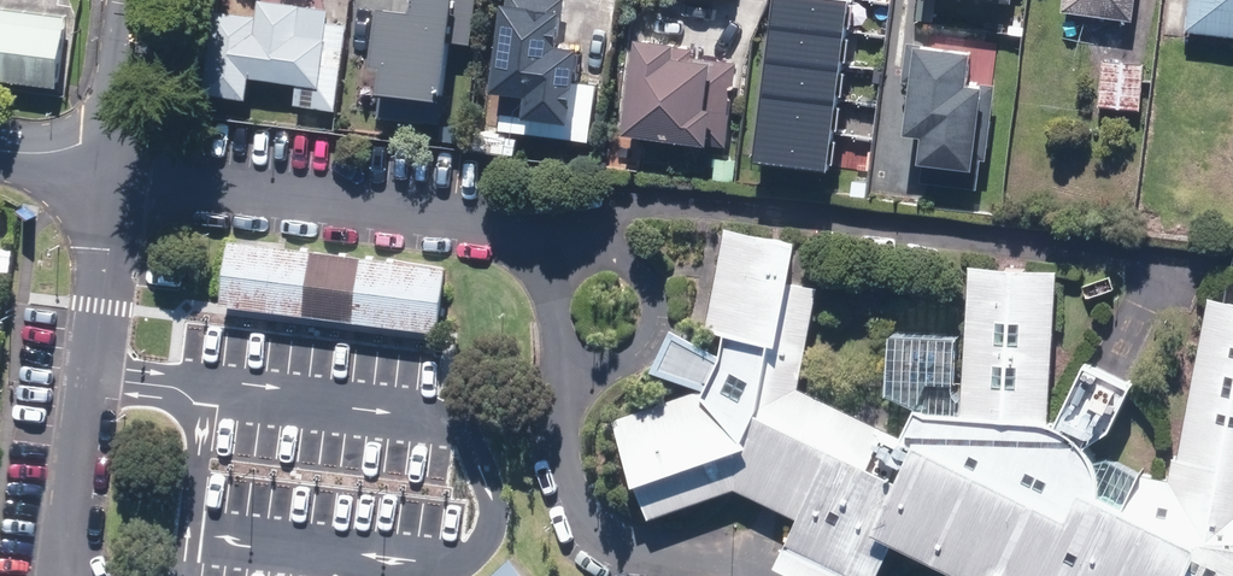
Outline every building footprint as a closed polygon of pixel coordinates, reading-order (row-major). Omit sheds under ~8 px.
[(212,10),(200,95),(243,101),(246,78),(295,85),(292,106),(334,112),(346,25),(326,23),(328,9),(260,0),(258,0),(256,16),(252,16),(220,11),(212,10)] [(420,32),(390,28),(386,60),(411,64),(407,90),(390,87),(387,111),(439,118),(451,38),(467,40),(472,0),(425,0),(420,32)] [(488,92),(502,94),(497,131),(587,142),(595,85),(571,82),(575,49),(553,46),(557,16),(560,16),(562,0),(505,0),(504,4),(500,4),(488,92)] [(778,18),(851,28),(855,0),(781,0),(778,18)] [(1059,12),(1130,22),(1133,0),(1061,0),(1059,12)] [(1184,32),(1232,38),(1232,0),(1188,0),(1184,32)] [(66,20),(0,12),(0,84),(57,91),(66,20)] [(851,28),(778,18),(774,52),(846,62),(851,28)] [(671,44),(633,39),(620,136),(704,146),(705,144),(724,147),(735,63),(689,58),(691,49),(671,47),(671,44)] [(907,83),(900,135),(917,137),(913,164),(922,165),(919,182),(974,189),(978,160),(983,160),(993,86),(979,84),(978,87),(962,85),(966,54),(919,48),(920,45),(906,43),(900,82),(907,83)] [(846,62),(774,52),(769,86),(842,96),(846,62)] [(1100,62),(1096,106),(1138,110),(1142,66),(1100,62)] [(842,96),(769,86),(764,121),(837,130),(842,96)] [(837,130),(764,121),(760,155),(833,164),(837,130)] [(1205,297),(1175,459),(1170,458),(1166,480),(1136,474),(1119,509),(1095,498),(1094,471),(1079,448),(1105,432),(1125,387),(1080,365),(1051,427),(1045,424),(1053,271),(967,266),(958,414),(923,413),(910,409),(897,439),(796,389),(816,288),(785,282),(791,244),(723,228),(705,331),(720,335),(716,356),(708,373),(701,389),(700,392),(697,391),(692,391),(611,419),(629,486),(632,486),(646,519),(733,488),(794,519),(770,567),(789,575),(873,575),(888,543),(955,575),(1232,575),(1232,303),(1205,297)] [(282,248),(227,241),(223,274),(221,290),(219,302),(219,306),(437,333),(440,312),(443,288),(445,268),(282,248)] [(708,373),(716,356),(669,328),(658,351),(648,371),(701,389),(708,373)] [(508,560),(490,575),(523,575),(508,560)]
